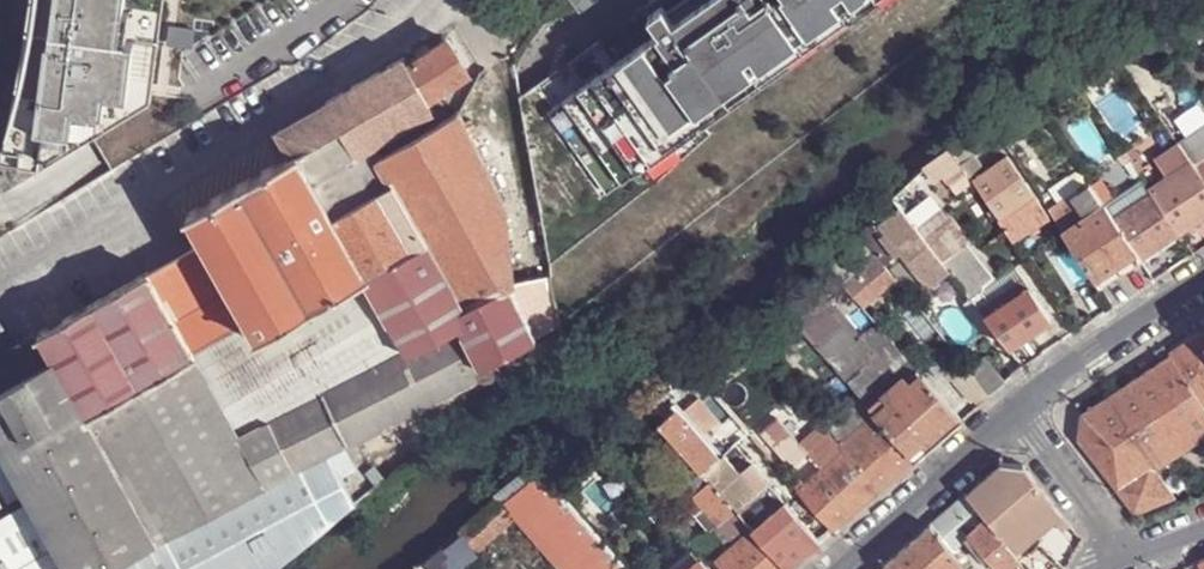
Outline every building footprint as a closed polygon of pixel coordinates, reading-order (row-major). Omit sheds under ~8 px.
[(34,4),(21,71),(5,132),(0,145),(0,186),(93,135),(153,101),(166,0),(34,0),(34,4)] [(548,269),(656,184),(705,138),(696,125),(760,79),(763,83),(782,69),(780,66),(814,41),(813,38),(867,0),(656,0),(517,99),(548,269)] [(439,95),(470,74),(448,41),(409,65),(431,100),(439,95)] [(1105,67),(1120,57),(1112,45),(1096,55),(1105,67)] [(333,450),(487,371),(484,363),(536,337),(522,309),(510,285),(514,281),(507,207),(469,129),(464,120),(460,111),(452,115),(439,95),(431,100),(409,65),(405,58),(327,102),(328,105),(284,131),(297,153),(190,213),(206,241),(69,318),(186,526),(300,467),(333,450)] [(1005,142),(1019,134),(1009,119),(995,129),(1005,142)] [(1203,159),(1203,125),(1177,143),(1178,145),(1190,162),(1193,166),(1203,159)] [(973,153),(986,145),(977,130),(952,146),(955,150),(960,160),(961,161),(973,153)] [(1125,150),(1129,156),(1136,153),(1131,146),(1125,150)] [(946,170),(960,160),(955,150),(939,160),(946,170)] [(972,177),(984,169),(973,153),(961,161),(972,177)] [(1008,211),(1034,195),(1006,154),(984,169),(972,177),(973,178),(999,218),(1008,211)] [(1193,166),(1203,182),(1203,159),(1193,166)] [(957,188),(973,178),(972,177),(961,161),(960,160),(946,170),(957,188)] [(1203,217),(1203,182),(1193,166),(1190,162),(1151,188),(1154,194),(1180,233),(1203,217)] [(1098,197),(1108,190),(1101,180),(1091,186),(1098,197)] [(1089,215),(1104,205),(1098,197),(1091,186),(1090,183),(1075,193),(1089,215)] [(1154,194),(1151,188),(1110,215),(1114,219),(1154,194)] [(1104,205),(1105,208),(1115,201),(1108,190),(1098,197),(1104,205)] [(1007,235),(1014,244),(1054,217),(1049,209),(1037,192),(1034,195),(1008,211),(999,218),(997,219),(1001,226),(1007,235)] [(1075,193),(1049,209),(1054,217),(1064,232),(1089,215),(1075,193)] [(907,212),(907,213),(944,262),(945,263),(971,243),(931,194),(907,212)] [(1140,260),(1180,233),(1154,194),(1114,219),(1140,260)] [(861,233),(872,246),(887,231),(878,219),(898,203),(894,197),(873,214),(859,230),(861,233)] [(887,231),(927,284),(949,268),(945,263),(944,262),(907,213),(907,212),(898,203),(878,219),(887,231)] [(1100,286),(1140,260),(1114,219),(1110,215),(1105,208),(1104,205),(1089,215),(1064,232),(1100,286)] [(862,303),(894,274),(872,246),(861,233),(826,262),(862,303)] [(949,268),(970,297),(1000,279),(971,243),(945,263),(949,268)] [(862,304),(863,305),(897,277),(894,274),(862,303),(862,304)] [(559,325),(549,276),(527,281),(531,305),(522,309),(536,337),(559,325)] [(1023,277),(978,307),(995,329),(1008,346),(1008,347),(1051,319),(1023,277)] [(829,358),(856,336),(814,287),(787,309),(800,325),(829,358)] [(978,306),(972,300),(963,309),(985,337),(995,329),(978,307),(978,306)] [(781,301),(745,333),(756,345),(763,353),(764,355),(800,325),(787,309),(781,301)] [(156,541),(186,526),(69,318),(40,334),(55,360),(156,541)] [(856,336),(829,358),(861,396),(875,412),(921,373),(875,319),(856,336)] [(487,371),(499,393),(564,356),(564,353),(559,325),(536,337),(484,363),(487,371)] [(55,360),(40,334),(0,358),(0,392),(55,360)] [(1203,402),(1203,342),(1202,339),(1199,335),(1169,355),(1202,404),(1203,402)] [(1203,433),(1203,408),(1202,404),(1169,355),(1082,412),(1081,413),(1077,438),(1118,490),(1151,467),(1203,433)] [(989,394),(1005,381),(985,357),(970,369),(989,394)] [(940,358),(922,373),(936,391),(955,376),(940,358)] [(156,541),(55,360),(0,392),(0,443),(32,501),(40,515),(0,538),(0,568),(110,568),(156,541)] [(982,400),(989,394),(970,369),(962,375),(982,400)] [(915,458),(960,419),(936,391),(922,373),(921,373),(875,412),(915,458)] [(875,412),(861,396),(850,407),(857,415),(864,424),(875,412)] [(699,397),(681,412),(701,435),(719,420),(699,397)] [(736,509),(753,495),(701,435),(681,412),(676,406),(659,421),(711,480),(736,509)] [(879,490),(915,458),(875,412),(864,424),(840,444),(844,449),(879,490)] [(864,424),(857,415),(833,437),(840,444),(864,424)] [(799,444),(821,468),(844,449),(840,444),(833,437),(822,424),(799,444)] [(832,529),(879,490),(844,449),(821,468),(803,483),(799,488),(832,529)] [(300,467),(331,525),(359,500),(351,484),(333,450),(300,467)] [(359,500),(390,474),(378,460),(351,484),(359,500)] [(965,494),(984,519),(997,507),(1020,536),(1055,506),(1022,463),(999,463),(965,494)] [(331,525),(300,467),(186,526),(210,568),(276,568),(331,525)] [(574,568),(622,568),(626,565),(542,467),(511,495),(574,568)] [(1147,505),(1170,496),(1151,467),(1118,490),(1133,511),(1147,505)] [(799,488),(803,483),(797,476),(793,481),(799,488)] [(684,502),(708,533),(714,529),(727,544),(749,524),(736,509),(711,480),(684,502)] [(927,526),(947,550),(954,545),(967,534),(966,533),(984,519),(965,494),(927,526)] [(461,528),(471,540),(509,509),(503,502),(498,497),(461,528)] [(787,568),(819,540),(784,500),(753,528),(787,568)] [(0,520),(0,538),(40,515),(32,501),(0,520)] [(1020,536),(1026,544),(1052,521),(1061,514),(1055,506),(1020,536)] [(1016,558),(1029,548),(1026,544),(1020,536),(997,507),(984,519),(1016,558)] [(667,520),(687,544),(698,535),(678,511),(667,520)] [(1061,514),(1052,521),(1061,531),(1069,524),(1061,514)] [(1016,558),(984,519),(966,533),(967,534),(997,568),(1004,568),(1016,558)] [(186,526),(156,541),(110,568),(210,568),(186,526)] [(883,564),(887,568),(950,568),(952,567),(958,563),(956,561),(947,550),(927,526),(883,564)] [(432,568),(449,568),(476,546),(471,540),(461,528),(426,562),(432,568)] [(787,568),(753,528),(715,560),(722,568),(786,568),(787,568)] [(1064,567),(1038,541),(1029,548),(1016,558),(1018,561),(1025,568),(1063,568),(1064,567)] [(956,561),(962,556),(954,545),(947,550),(956,561)] [(699,557),(686,568),(710,568),(699,557)]
